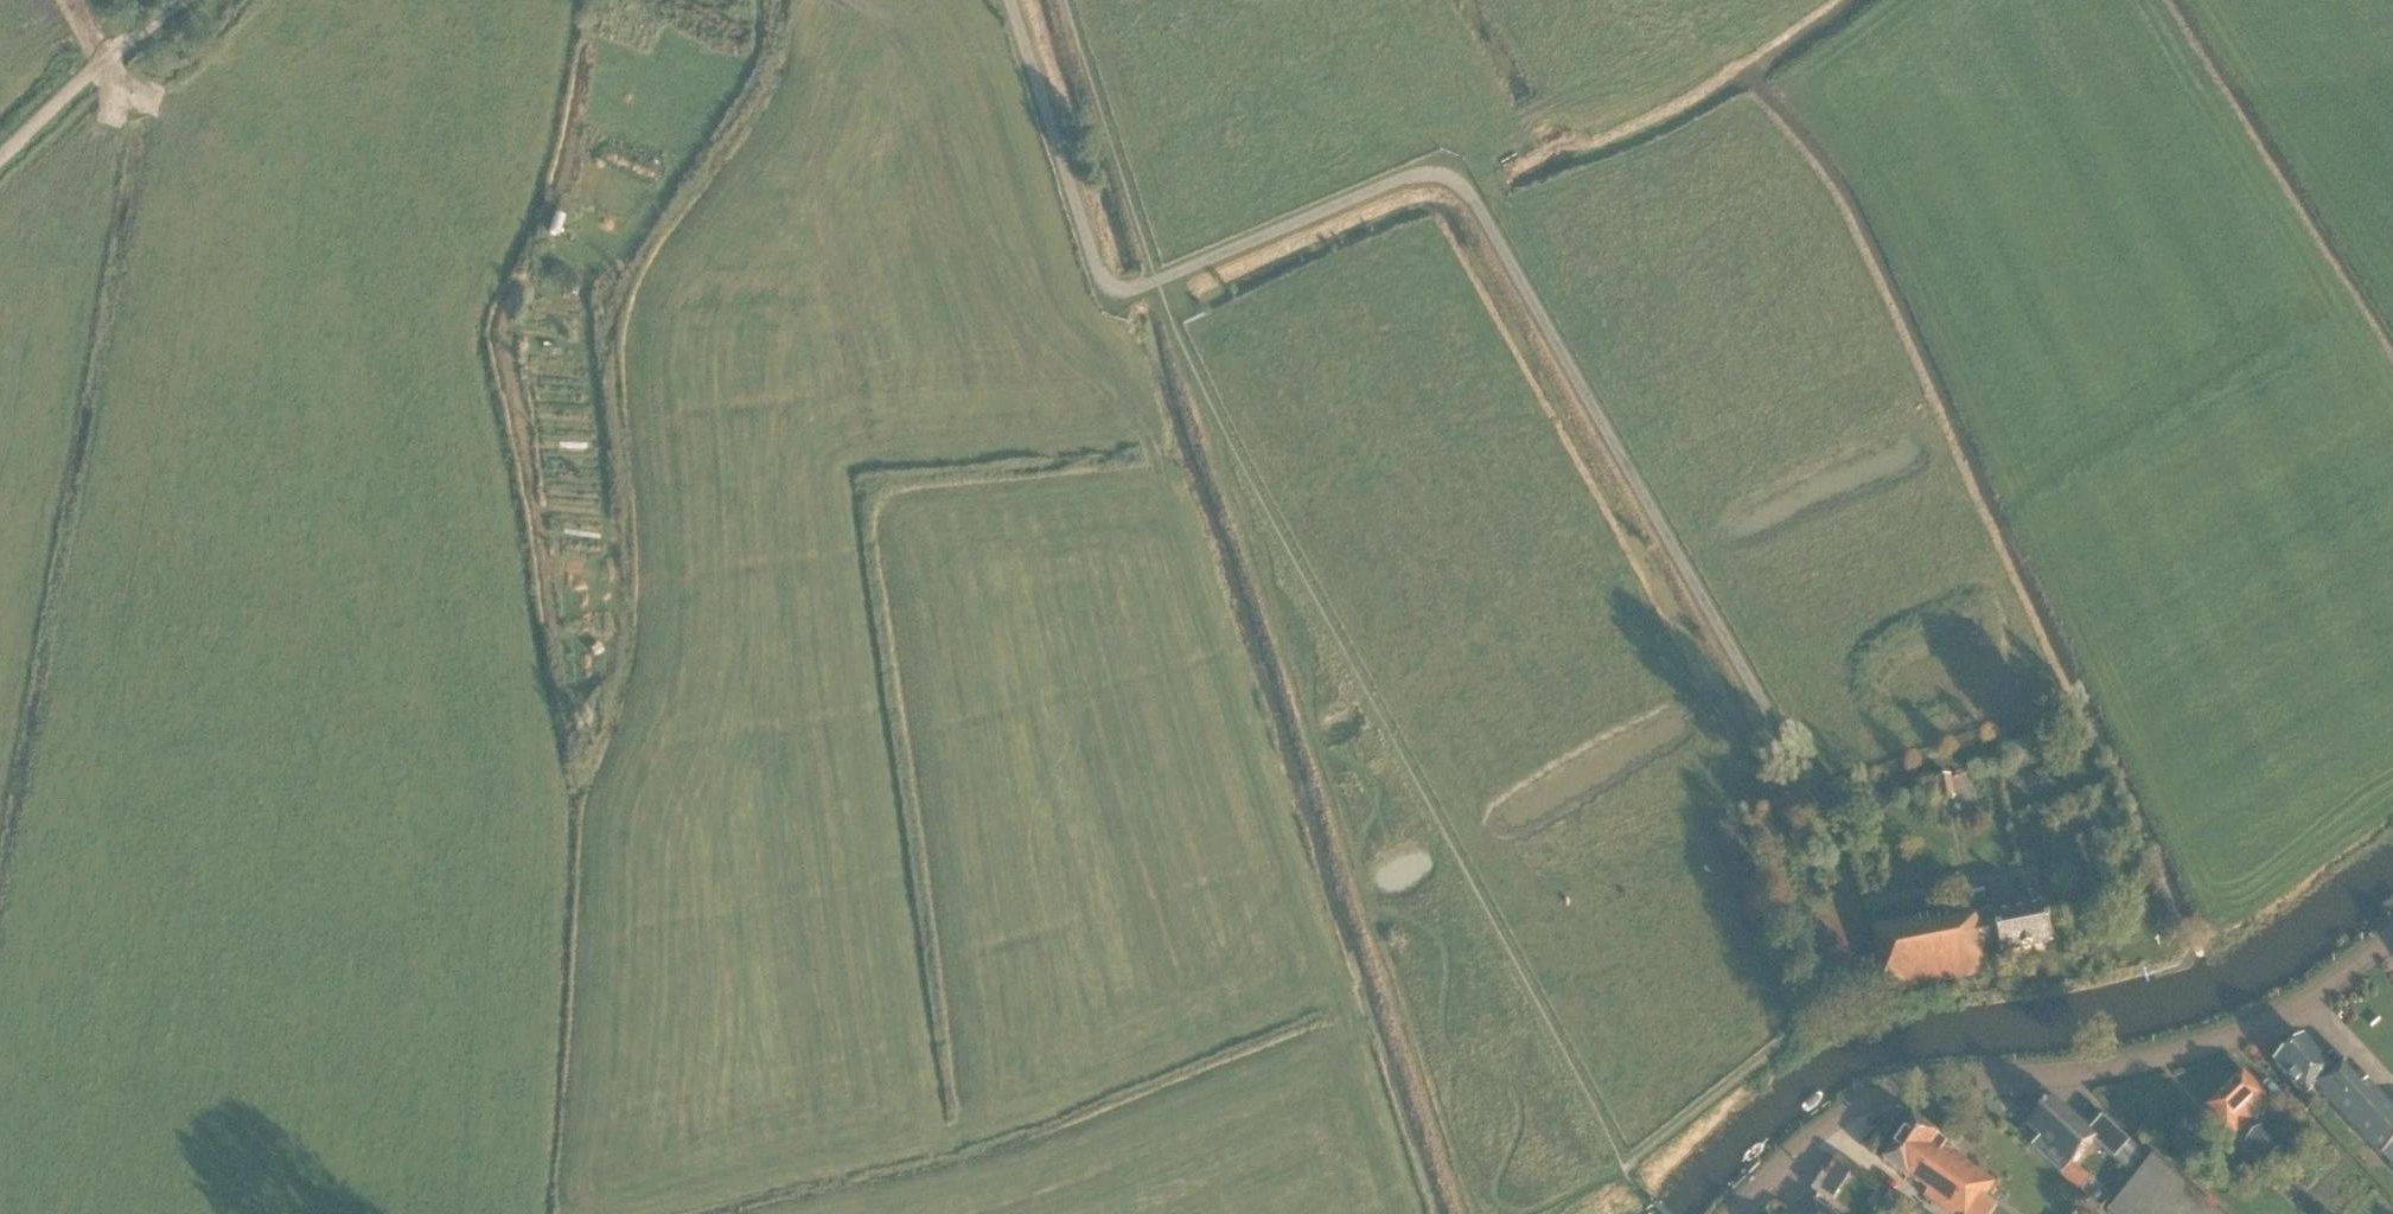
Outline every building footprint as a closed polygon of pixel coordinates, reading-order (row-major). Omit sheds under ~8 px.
[(1937,782),(1941,804),(1956,801),(1952,779),(1937,782)] [(1976,909),(1873,928),(1876,947),(1879,965),(1885,995),(1968,979),(1985,976),(1984,972),(1981,951),(2000,948),(2002,959),(2055,949),(2048,908),(1994,919),(1995,924),(1980,927),(1976,909)] [(2335,1074),(2304,1041),(2276,1067),(2304,1097),(2306,1098),(2316,1088),(2382,1160),(2383,1159),(2392,1169),(2392,1111),(2348,1062),(2335,1074)] [(2231,1133),(2235,1138),(2271,1104),(2266,1099),(2267,1099),(2244,1075),(2207,1110),(2230,1134),(2231,1133)] [(2304,1097),(2297,1104),(2308,1116),(2315,1109),(2305,1099),(2306,1098),(2304,1097)] [(2103,1119),(2091,1133),(2056,1102),(2031,1130),(2071,1166),(2073,1167),(2074,1166),(2094,1143),(2116,1162),(2131,1144),(2103,1119)] [(1948,1213),(1993,1213),(1997,1208),(1984,1199),(1995,1184),(1944,1149),(1948,1144),(1913,1120),(1884,1162),(1929,1193),(1926,1199),(1948,1213)] [(2246,1145),(2267,1166),(2283,1150),(2262,1129),(2246,1145)] [(2131,1144),(2116,1162),(2130,1174),(2145,1156),(2131,1144)] [(2155,1157),(2108,1213),(2222,1213),(2155,1157)] [(1831,1168),(1825,1177),(1843,1189),(1853,1175),(1836,1164),(1834,1163),(1831,1168)] [(2071,1166),(2061,1178),(2080,1195),(2092,1182),(2074,1166),(2073,1167),(2071,1166)] [(1832,1205),(1843,1189),(1825,1177),(1822,1175),(1811,1191),(1832,1205)] [(1816,1206),(1810,1213),(1829,1213),(1816,1206)]
